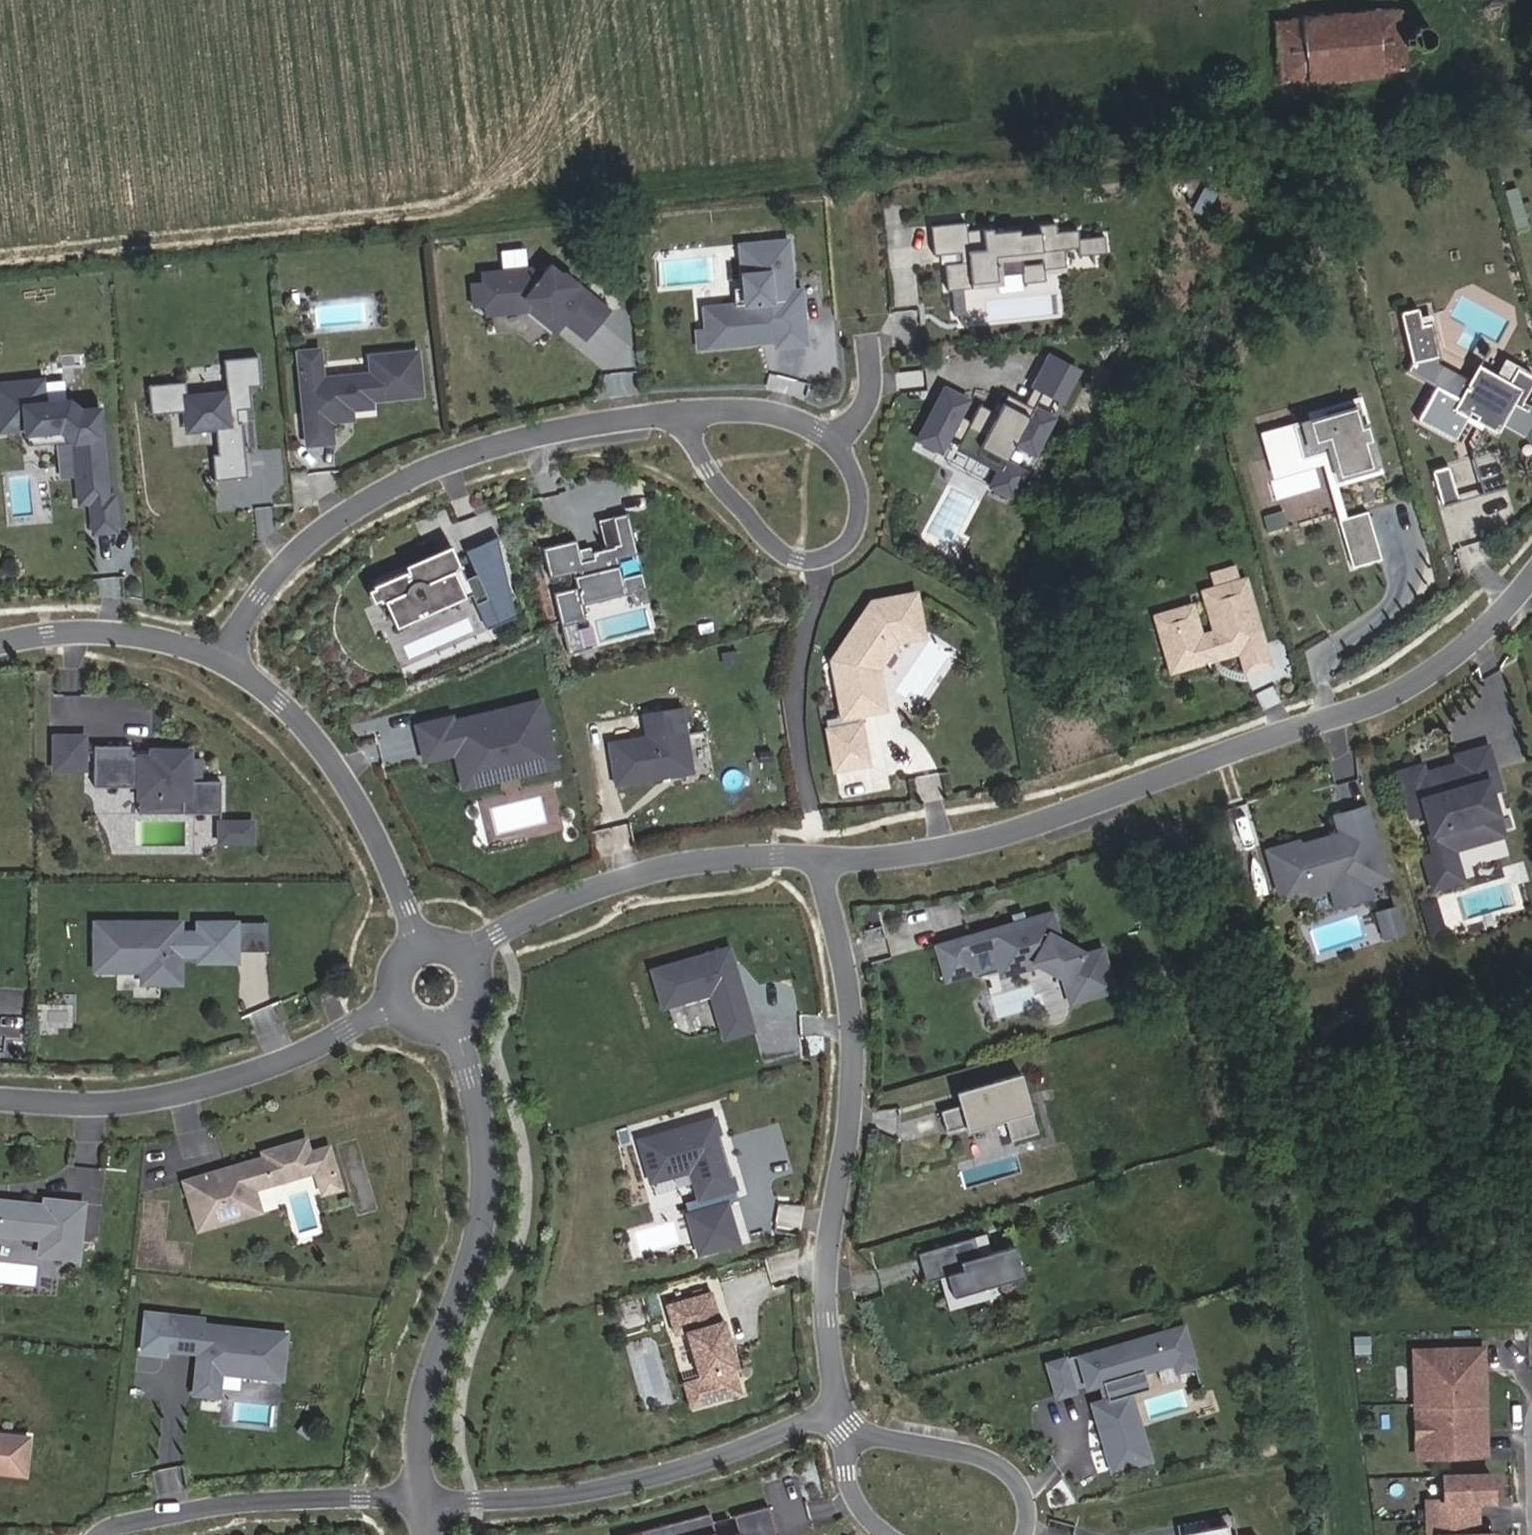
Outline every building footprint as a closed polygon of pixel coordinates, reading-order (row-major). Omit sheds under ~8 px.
[(1275,22),(1281,82),(1406,69),(1405,44),(1411,43),(1410,42),(1410,39),(1410,38),(1410,37),(1404,37),(1401,11),(1275,22)] [(1410,42),(1411,43),(1412,46),(1415,49),(1417,51),(1421,52),(1424,51),(1428,50),(1431,48),(1433,45),(1434,43),(1435,39),(1434,35),(1432,33),(1430,30),(1427,29),(1424,27),(1420,28),(1417,29),(1414,31),(1412,33),(1410,37),(1410,38),(1410,39),(1410,42)] [(1068,269),(1067,251),(1080,250),(1081,258),(1107,255),(1105,238),(1079,241),(1079,232),(1057,234),(1057,225),(1040,227),(1040,233),(1020,235),(1020,231),(993,234),(993,230),(968,233),(967,224),(932,228),(935,257),(961,254),(962,264),(946,266),(948,292),(953,291),(963,290),(975,289),(974,285),(999,282),(999,277),(1024,275),(1025,285),(1048,283),(1047,271),(1068,269)] [(806,322),(803,289),(794,290),(789,240),(740,245),(745,294),(735,295),(736,305),(723,306),(727,346),(763,342),(762,335),(777,333),(776,325),(806,322)] [(529,268),(480,273),(482,283),(471,284),(473,307),(484,306),(505,303),(505,297),(521,295),(561,327),(564,323),(586,340),(609,309),(562,273),(561,275),(550,266),(540,277),(529,268)] [(965,316),(963,290),(953,291),(955,317),(965,316)] [(561,327),(521,295),(505,297),(505,303),(484,306),(485,316),(529,312),(556,333),(561,327)] [(727,346),(723,306),(704,308),(707,330),(708,330),(709,348),(727,346)] [(1419,421),(1456,442),(1472,414),(1478,417),(1475,423),(1499,435),(1505,423),(1524,433),(1531,417),(1531,412),(1522,407),(1531,389),(1531,377),(1518,369),(1509,386),(1504,383),(1506,381),(1495,375),(1494,378),(1480,370),(1472,384),(1438,365),(1436,358),(1441,357),(1434,323),(1424,325),(1420,308),(1403,313),(1413,362),(1408,372),(1437,388),(1419,421)] [(808,344),(806,322),(776,325),(777,333),(762,335),(763,342),(776,341),(777,347),(808,344)] [(320,350),(317,327),(296,329),(298,352),(320,350)] [(709,348),(708,330),(707,330),(698,331),(699,349),(709,348)] [(421,398),(416,347),(365,352),(365,358),(321,362),(320,350),(298,352),(307,444),(332,442),(330,421),(377,416),(375,403),(421,398)] [(218,477),(243,476),(239,404),(250,403),(249,383),(263,382),(261,354),(224,357),(226,386),(183,389),(186,431),(215,429),(218,477)] [(1078,374),(1050,359),(1034,389),(1042,393),(1062,404),(1078,374)] [(152,413),(185,409),(182,380),(148,384),(152,413)] [(0,386),(0,432),(25,429),(25,434),(59,431),(73,442),(75,465),(78,465),(79,476),(76,480),(79,504),(90,503),(93,533),(115,531),(112,498),(106,499),(97,409),(79,411),(67,402),(43,404),(41,381),(0,386)] [(968,401),(946,389),(920,440),(942,452),(951,435),(962,441),(959,447),(1002,470),(993,487),(1013,498),(1025,473),(1006,463),(1016,444),(1036,454),(1054,419),(1034,409),(1026,404),(1008,395),(998,414),(981,405),(972,421),(961,416),(968,401)] [(1042,393),(1034,389),(1026,404),(1034,409),(1042,393)] [(97,409),(96,399),(67,402),(79,411),(97,409)] [(1361,401),(1317,413),(1322,428),(1297,435),(1304,459),(1329,452),(1338,485),(1381,472),(1361,401)] [(27,447),(73,442),(59,431),(25,434),(27,447)] [(1450,468),(1434,471),(1444,507),(1460,503),(1450,468)] [(1492,505),(1493,504),(1497,511),(1515,500),(1504,482),(1485,493),(1492,505)] [(622,577),(618,558),(638,553),(628,512),(598,520),(605,548),(592,552),(590,547),(579,549),(577,540),(543,548),(550,578),(573,572),(577,587),(554,593),(562,625),(586,619),(583,604),(647,589),(642,572),(622,577)] [(1369,513),(1340,521),(1354,569),(1383,561),(1369,513)] [(510,589),(498,537),(466,552),(477,575),(467,580),(456,556),(433,567),(431,561),(374,587),(381,604),(385,602),(398,629),(473,595),(477,604),(510,589)] [(1193,606),(1171,613),(1176,632),(1162,636),(1172,672),(1209,662),(1207,654),(1221,650),(1223,657),(1241,652),(1265,645),(1246,580),(1204,592),(1216,632),(1202,637),(1193,606)] [(860,725),(858,716),(872,713),(870,699),(883,697),(878,671),(898,642),(924,637),(916,595),(872,603),(833,661),(843,717),(826,720),(836,771),(868,764),(861,725),(860,725)] [(1171,613),(1156,617),(1162,636),(1176,632),(1171,613)] [(1265,645),(1241,652),(1247,673),(1271,666),(1265,645)] [(1221,650),(1207,654),(1209,662),(1223,657),(1221,650)] [(883,697),(870,699),(872,713),(885,711),(883,697)] [(554,764),(540,703),(512,709),(514,721),(498,725),(496,715),(453,726),(451,719),(419,727),(427,759),(457,752),(466,786),(490,780),(486,764),(525,755),(529,770),(554,764)] [(609,742),(616,785),(694,773),(683,708),(644,714),(647,736),(609,742)] [(84,737),(54,738),(55,770),(84,770),(84,737)] [(130,746),(94,746),(94,787),(131,787),(131,798),(182,797),(182,813),(220,812),(220,780),(190,781),(189,750),(151,750),(151,756),(131,756),(130,746)] [(1398,773),(1410,817),(1424,813),(1437,854),(1424,858),(1433,889),(1463,881),(1454,850),(1481,843),(1474,821),(1497,814),(1491,792),(1500,789),(1488,748),(1456,756),(1459,765),(1425,774),(1422,767),(1398,773)] [(529,770),(525,755),(486,764),(490,780),(529,770)] [(182,813),(182,797),(131,798),(131,813),(182,813)] [(1299,842),(1267,851),(1279,893),(1308,884),(1311,893),(1351,882),(1352,888),(1386,878),(1366,807),(1335,816),(1338,835),(1300,846),(1299,842)] [(1497,814),(1474,821),(1481,843),(1504,836),(1497,814)] [(250,840),(250,821),(219,822),(219,841),(250,840)] [(1371,898),(1367,884),(1352,888),(1351,882),(1331,888),(1336,908),(1371,898)] [(1379,908),(1385,935),(1404,932),(1399,904),(1379,908)] [(1052,912),(936,946),(945,981),(976,972),(970,952),(991,945),(999,971),(1026,963),(1031,961),(1069,982),(1075,1002),(1114,991),(1102,949),(1086,953),(1055,937),(1057,934),(1052,912)] [(181,922),(96,921),(96,962),(125,962),(125,971),(142,971),(142,984),(181,983),(181,922)] [(737,943),(648,967),(660,1010),(713,996),(725,1038),(760,1028),(737,943)] [(125,962),(96,962),(96,971),(125,971),(125,962)] [(1000,976),(1027,968),(1026,963),(999,971),(1000,976)] [(1075,1002),(1069,982),(1062,979),(1070,1004),(1075,1002)] [(318,994),(322,1004),(339,998),(335,988),(318,994)] [(1038,1134),(1021,1074),(994,1081),(996,1087),(974,1094),(977,1102),(961,1106),(941,1112),(947,1132),(1005,1116),(1012,1141),(1038,1134)] [(977,1102),(974,1094),(958,1098),(961,1106),(977,1102)] [(716,1142),(721,1140),(715,1119),(639,1141),(651,1181),(691,1170),(699,1198),(735,1188),(725,1154),(721,1156),(716,1142)] [(308,1152),(304,1139),(260,1152),(261,1155),(224,1166),(227,1175),(214,1178),(212,1169),(181,1179),(195,1228),(236,1216),(252,1187),(312,1169),(320,1194),(339,1188),(327,1146),(308,1152)] [(721,1140),(716,1142),(721,1156),(725,1154),(721,1140)] [(224,1166),(212,1169),(214,1178),(227,1175),(224,1166)] [(730,1198),(687,1211),(699,1252),(743,1239),(730,1198)] [(42,1238),(41,1244),(58,1246),(57,1256),(78,1259),(84,1204),(46,1200),(45,1206),(0,1201),(0,1233),(42,1238)] [(985,1234),(974,1238),(979,1256),(991,1253),(985,1234)] [(974,1238),(918,1254),(926,1282),(939,1278),(946,1276),(953,1297),(1023,1276),(1015,1246),(979,1256),(974,1238)] [(57,1256),(58,1246),(41,1244),(40,1254),(57,1256)] [(946,1276),(939,1278),(948,1310),(991,1298),(988,1287),(953,1297),(946,1276)] [(711,1292),(666,1305),(674,1334),(686,1332),(699,1377),(698,1377),(704,1403),(741,1392),(733,1368),(737,1367),(724,1319),(720,1320),(711,1292)] [(202,1319),(167,1315),(163,1347),(199,1351),(203,1351),(202,1359),(198,1362),(195,1392),(218,1394),(221,1371),(281,1378),(286,1333),(202,1324),(202,1319)] [(1195,1369),(1183,1328),(1079,1357),(1088,1388),(1103,1384),(1108,1401),(1093,1405),(1112,1472),(1149,1461),(1130,1396),(1130,1395),(1120,1398),(1116,1381),(1144,1373),(1174,1364),(1177,1374),(1195,1369)] [(1414,1365),(1424,1365),(1425,1403),(1483,1400),(1482,1347),(1414,1349),(1414,1365)] [(1088,1388),(1079,1357),(1078,1355),(1064,1359),(1073,1392),(1088,1388)] [(1073,1392),(1064,1359),(1047,1364),(1057,1397),(1073,1392)] [(1424,1365),(1414,1365),(1415,1403),(1425,1403),(1424,1365)] [(1149,1391),(1144,1373),(1116,1381),(1120,1398),(1130,1395),(1130,1396),(1149,1391)] [(698,1377),(683,1382),(690,1407),(704,1403),(698,1377)] [(1485,1454),(1483,1400),(1425,1403),(1427,1439),(1417,1440),(1417,1456),(1485,1454)] [(1425,1403),(1415,1403),(1417,1440),(1427,1439),(1425,1403)] [(29,1437),(0,1434),(0,1471),(25,1474),(29,1437)] [(1493,1533),(1480,1534),(1468,1534),(1467,1500),(1479,1500),(1492,1499),(1491,1473),(1444,1475),(1444,1500),(1427,1500),(1428,1518),(1428,1534),(1493,1534),(1493,1533)] [(1480,1534),(1479,1500),(1467,1500),(1468,1534),(1480,1534)] [(767,1506),(712,1520),(710,1512),(624,1534),(774,1534),(767,1506)] [(1199,1529),(1198,1521),(1183,1523),(1184,1532),(1199,1529)] [(1228,1523),(1199,1529),(1184,1532),(1185,1534),(1230,1534),(1228,1523)]
